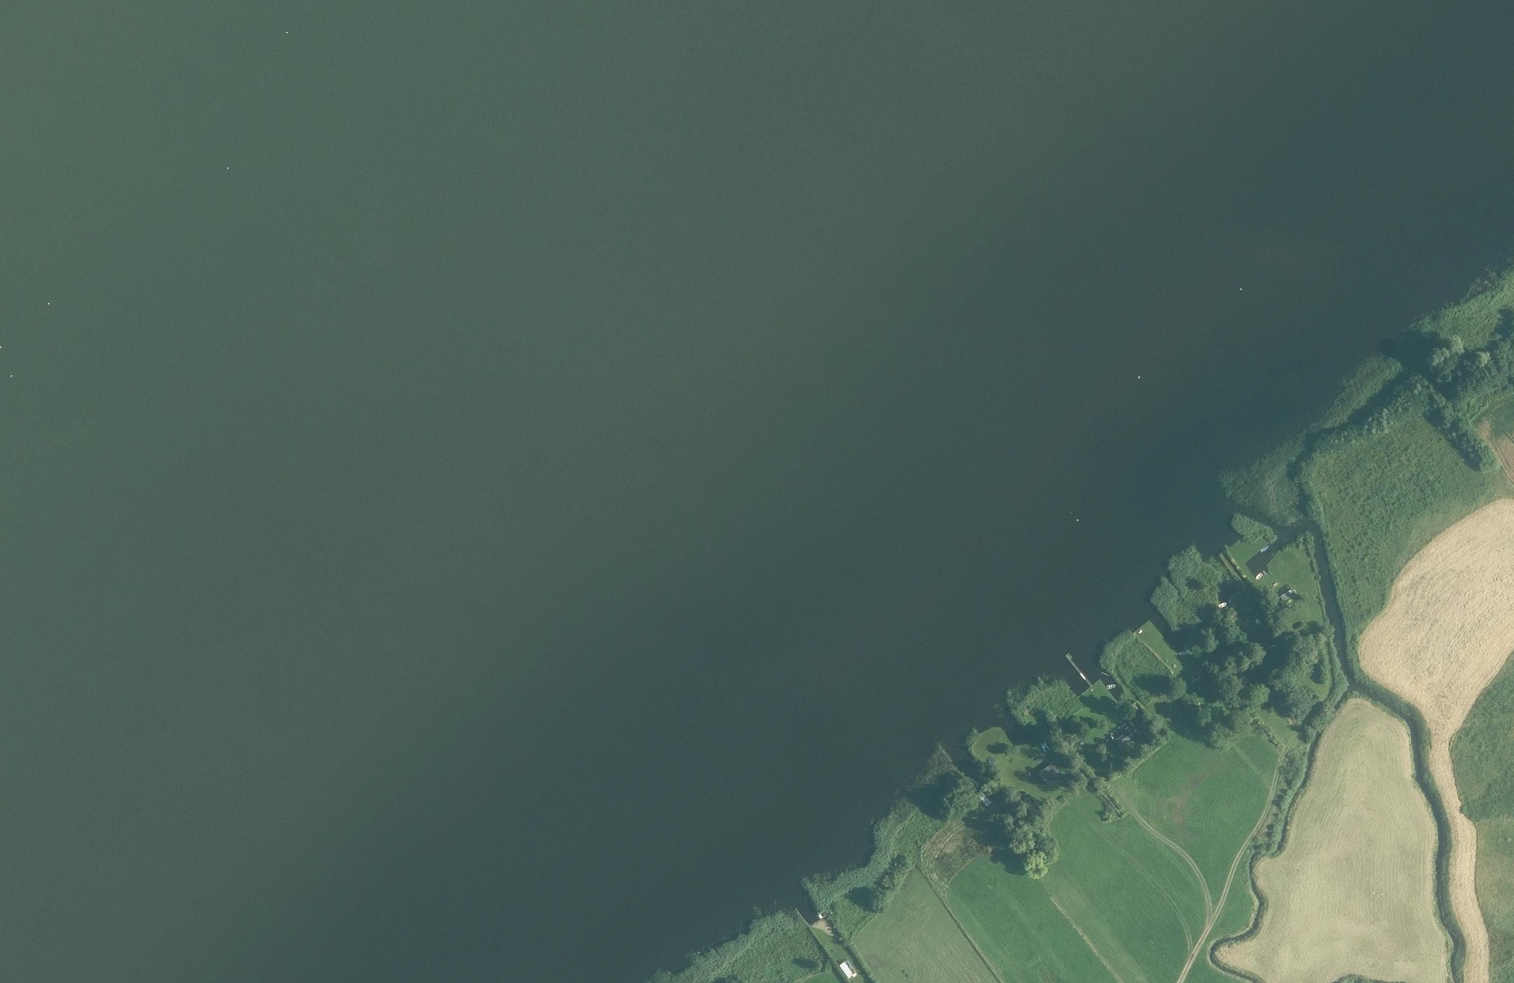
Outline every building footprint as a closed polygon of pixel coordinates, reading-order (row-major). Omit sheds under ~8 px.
[(1293,589),(1281,596),(1284,602),(1297,594),(1293,589)] [(1263,610),(1257,614),(1266,629),(1273,625),(1263,610)] [(1072,721),(1067,724),(1073,735),(1084,728),(1081,722),(1075,725),(1072,721)] [(1053,763),(1038,774),(1047,787),(1062,776),(1053,763)] [(1023,802),(1033,816),(1038,812),(1028,799),(1023,802)]
